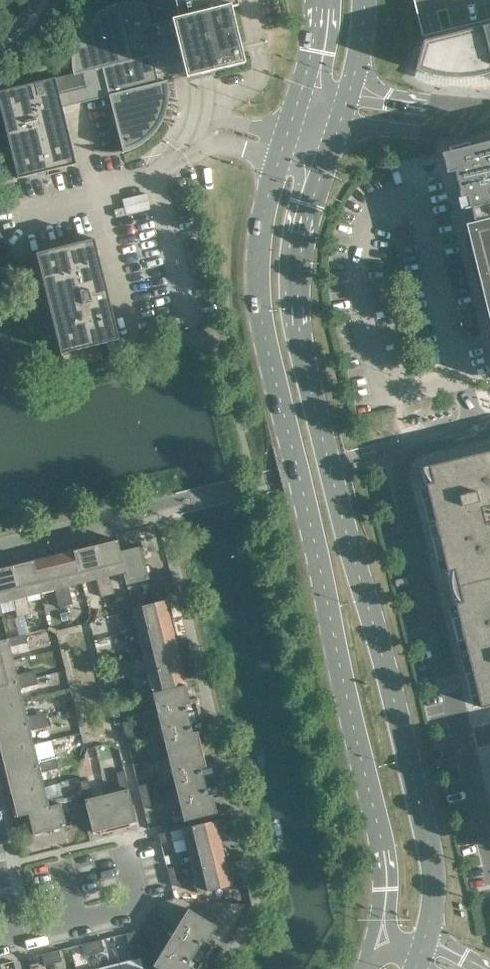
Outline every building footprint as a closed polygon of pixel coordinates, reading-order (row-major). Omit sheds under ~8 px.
[(214,71),(244,64),(240,47),(239,42),(231,8),(238,6),(236,0),(174,0),(179,18),(150,24),(145,5),(146,5),(147,4),(131,2),(116,4),(102,10),(89,19),(80,31),(74,45),(72,60),(74,73),(55,78),(0,91),(0,106),(18,178),(76,164),(62,108),(109,96),(123,152),(128,151),(144,143),(157,131),(165,115),(168,98),(167,81),(158,83),(155,70),(182,63),(186,78),(214,71)] [(422,36),(423,36),(489,19),(489,0),(413,0),(422,36)] [(423,36),(424,41),(423,41),(415,70),(427,74),(437,76),(448,77),(459,78),(470,77),(480,75),(489,73),(489,19),(423,36)] [(472,146),(450,151),(452,159),(451,160),(461,197),(467,196),(469,206),(470,209),(489,205),(489,141),(472,146)] [(470,209),(464,208),(464,236),(466,240),(466,243),(467,247),(468,250),(469,255),(470,257),(471,262),(472,264),(473,266),(474,271),(475,276),(476,278),(478,285),(479,288),(480,291),(482,296),(484,302),(484,304),(485,307),(486,310),(487,313),(489,313),(489,316),(489,205),(470,209)] [(120,305),(113,307),(107,281),(113,279),(104,242),(46,256),(71,357),(129,342),(120,305)] [(422,467),(480,707),(489,705),(489,451),(422,467)] [(116,534),(103,537),(94,539),(108,595),(115,593),(110,576),(123,573),(126,572),(120,551),(116,534)] [(108,595),(94,539),(85,541),(86,547),(74,550),(83,583),(97,579),(101,597),(108,595)] [(142,546),(120,551),(126,572),(123,573),(126,584),(149,578),(142,546)] [(63,553),(61,547),(52,549),(66,605),(73,604),(69,586),(83,583),(74,550),(63,553)] [(66,605),(52,549),(42,552),(44,557),(32,560),(41,593),(55,590),(59,607),(66,605)] [(21,563),(19,557),(10,560),(24,616),(31,614),(26,597),(41,593),(32,560),(21,563)] [(10,560),(0,562),(0,603),(13,600),(17,617),(24,616),(10,560)] [(152,590),(143,592),(145,601),(154,599),(152,590)] [(134,616),(138,630),(174,622),(170,606),(167,607),(165,600),(119,612),(120,619),(134,616)] [(177,637),(174,622),(138,630),(141,644),(127,647),(129,654),(176,643),(174,637),(177,637)] [(13,660),(10,646),(27,642),(26,634),(0,640),(0,664),(13,660)] [(177,649),(176,643),(129,654),(131,661),(145,658),(148,672),(184,663),(180,648),(177,649)] [(13,660),(0,664),(0,686),(36,677),(34,670),(17,675),(13,660)] [(188,678),(184,663),(148,672),(151,686),(138,689),(140,697),(153,694),(186,686),(184,679),(188,678)] [(36,677),(0,686),(0,708),(24,702),(20,689),(38,684),(36,677)] [(224,789),(220,774),(214,775),(211,762),(205,763),(198,735),(204,733),(200,719),(206,718),(202,702),(197,704),(195,699),(189,700),(186,686),(153,694),(184,821),(217,813),(213,798),(219,796),(218,790),(224,789)] [(24,702),(0,708),(0,730),(47,719),(45,712),(27,717),(24,702)] [(47,719),(0,730),(0,753),(34,744),(31,730),(48,725),(47,719)] [(142,719),(123,723),(126,734),(144,729),(142,719)] [(147,739),(144,729),(126,734),(128,744),(147,739)] [(34,744),(0,753),(0,762),(2,768),(5,767),(6,773),(57,761),(55,754),(38,759),(34,744)] [(58,768),(57,761),(6,773),(8,779),(4,780),(8,795),(44,785),(41,773),(58,768)] [(137,821),(125,771),(117,773),(121,790),(107,794),(116,830),(130,827),(130,823),(137,821)] [(101,834),(116,830),(107,794),(93,797),(88,780),(81,782),(93,832),(100,831),(101,834)] [(157,782),(138,786),(141,797),(160,792),(157,782)] [(47,798),(44,785),(8,795),(12,810),(15,809),(17,816),(29,814),(29,812),(61,804),(64,803),(62,795),(47,798)] [(162,803),(160,792),(141,797),(144,807),(162,803)] [(67,826),(61,804),(29,812),(29,814),(34,835),(67,826)] [(84,813),(76,815),(78,824),(86,821),(84,813)] [(222,835),(219,820),(182,829),(187,850),(220,842),(219,836),(222,835)] [(172,840),(170,831),(159,834),(161,842),(172,840)] [(222,848),(220,842),(187,850),(192,871),(229,862),(225,847),(222,848)] [(232,876),(229,862),(192,871),(198,893),(231,885),(229,877),(232,876)] [(179,866),(168,869),(170,877),(181,874),(179,866)] [(183,883),(181,874),(170,877),(172,886),(183,883)] [(211,957),(206,954),(214,942),(209,939),(217,926),(188,908),(153,965),(159,968),(198,968),(201,968),(204,968),(211,957)] [(167,921),(150,911),(144,920),(161,930),(167,921)] [(161,930),(144,920),(138,930),(155,940),(161,930)] [(138,943),(135,931),(127,933),(129,945),(138,943)] [(104,951),(101,940),(92,942),(95,953),(104,951)] [(95,953),(92,942),(83,944),(85,956),(95,953)] [(62,961),(59,950),(51,952),(53,963),(62,961)] [(53,963),(51,952),(42,954),(45,966),(53,963)] [(29,958),(31,966),(40,963),(39,956),(29,958)]
